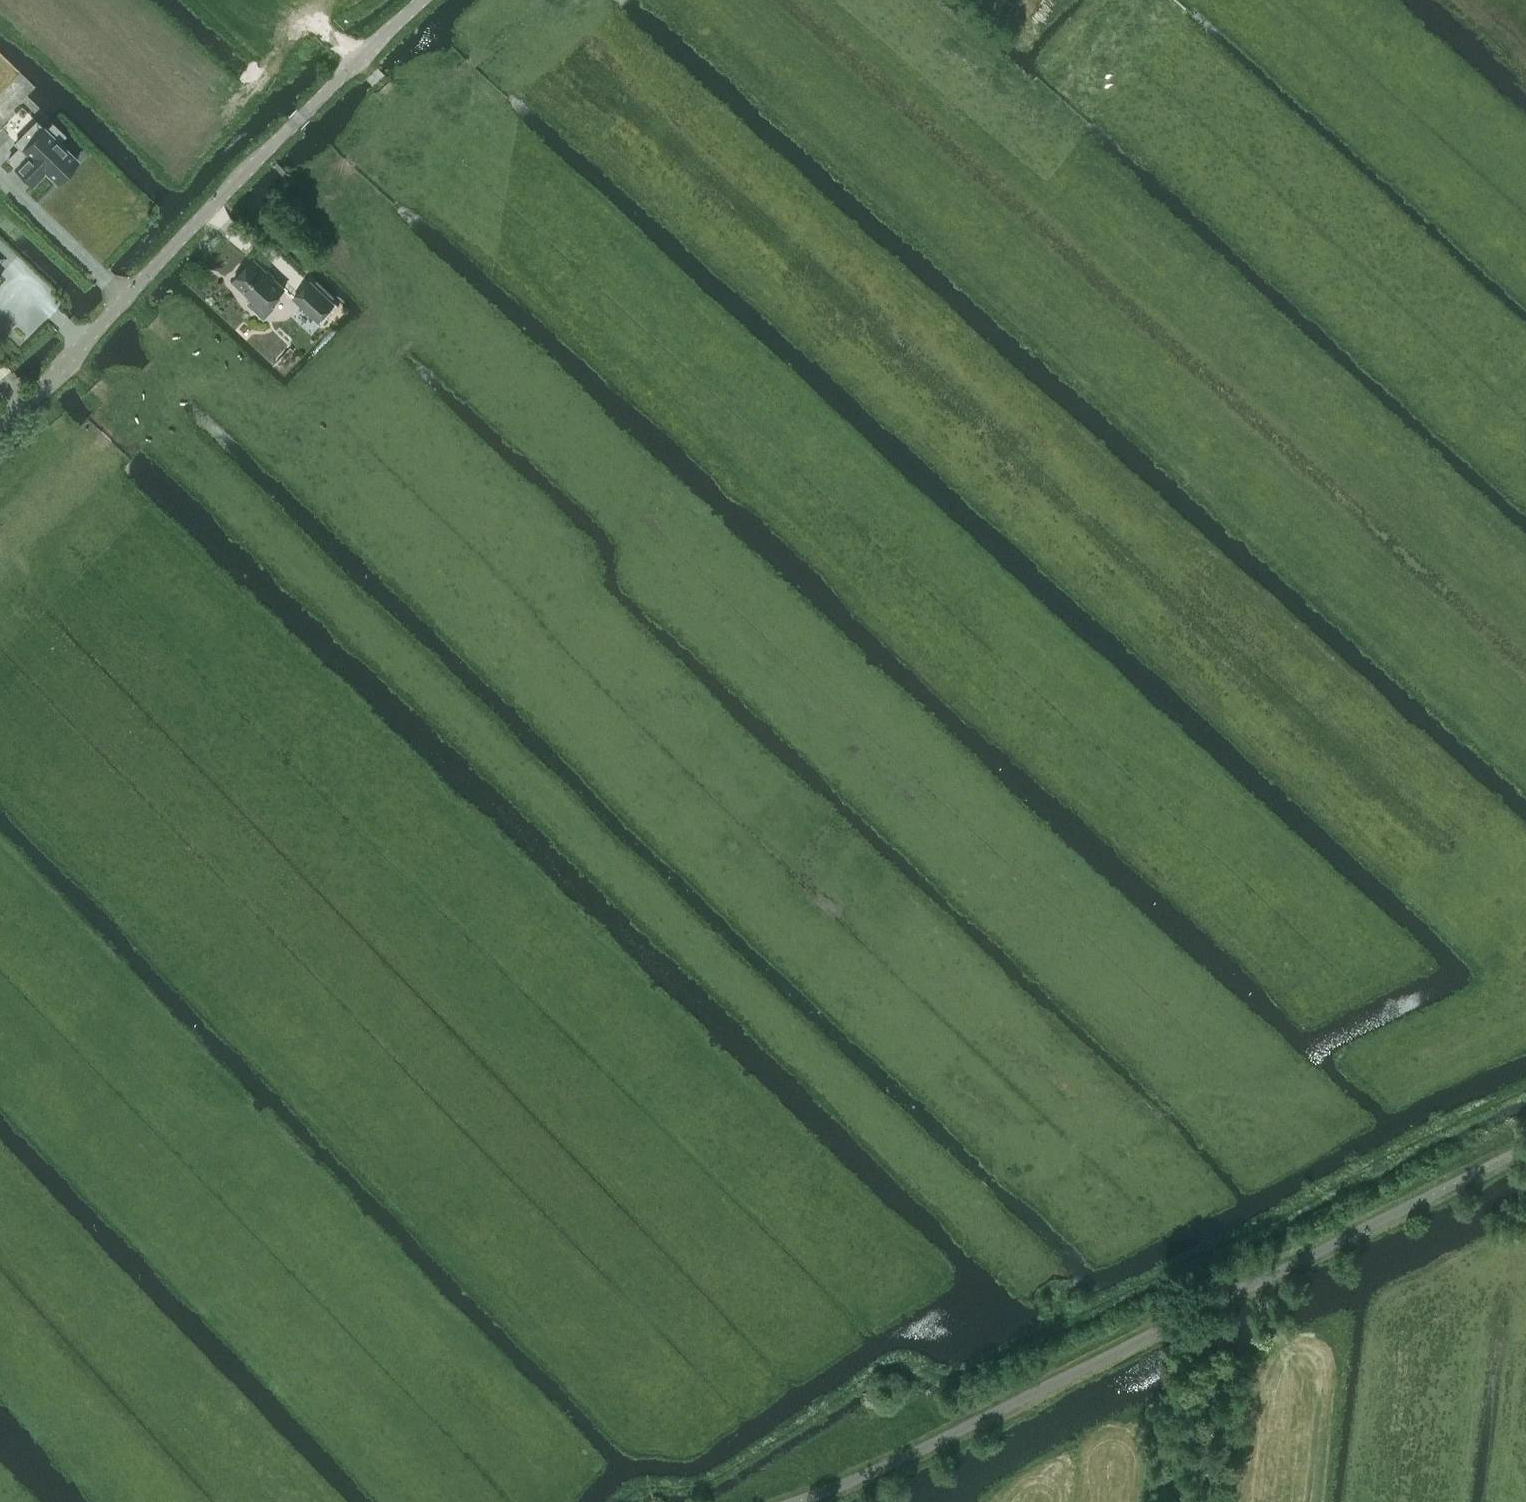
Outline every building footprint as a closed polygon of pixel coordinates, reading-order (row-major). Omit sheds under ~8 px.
[(993,5),(994,3),(1007,15),(1017,4),(1013,0),(987,0),(993,5)] [(20,146),(8,158),(16,165),(14,166),(33,183),(31,180),(43,168),(56,181),(77,159),(58,141),(65,134),(52,122),(46,128),(44,127),(43,127),(36,120),(15,142),(20,146)] [(233,280),(251,297),(247,302),(264,319),(275,307),(271,302),(285,287),(254,258),(233,280)] [(310,280),(294,297),(318,320),(335,302),(310,280)]
